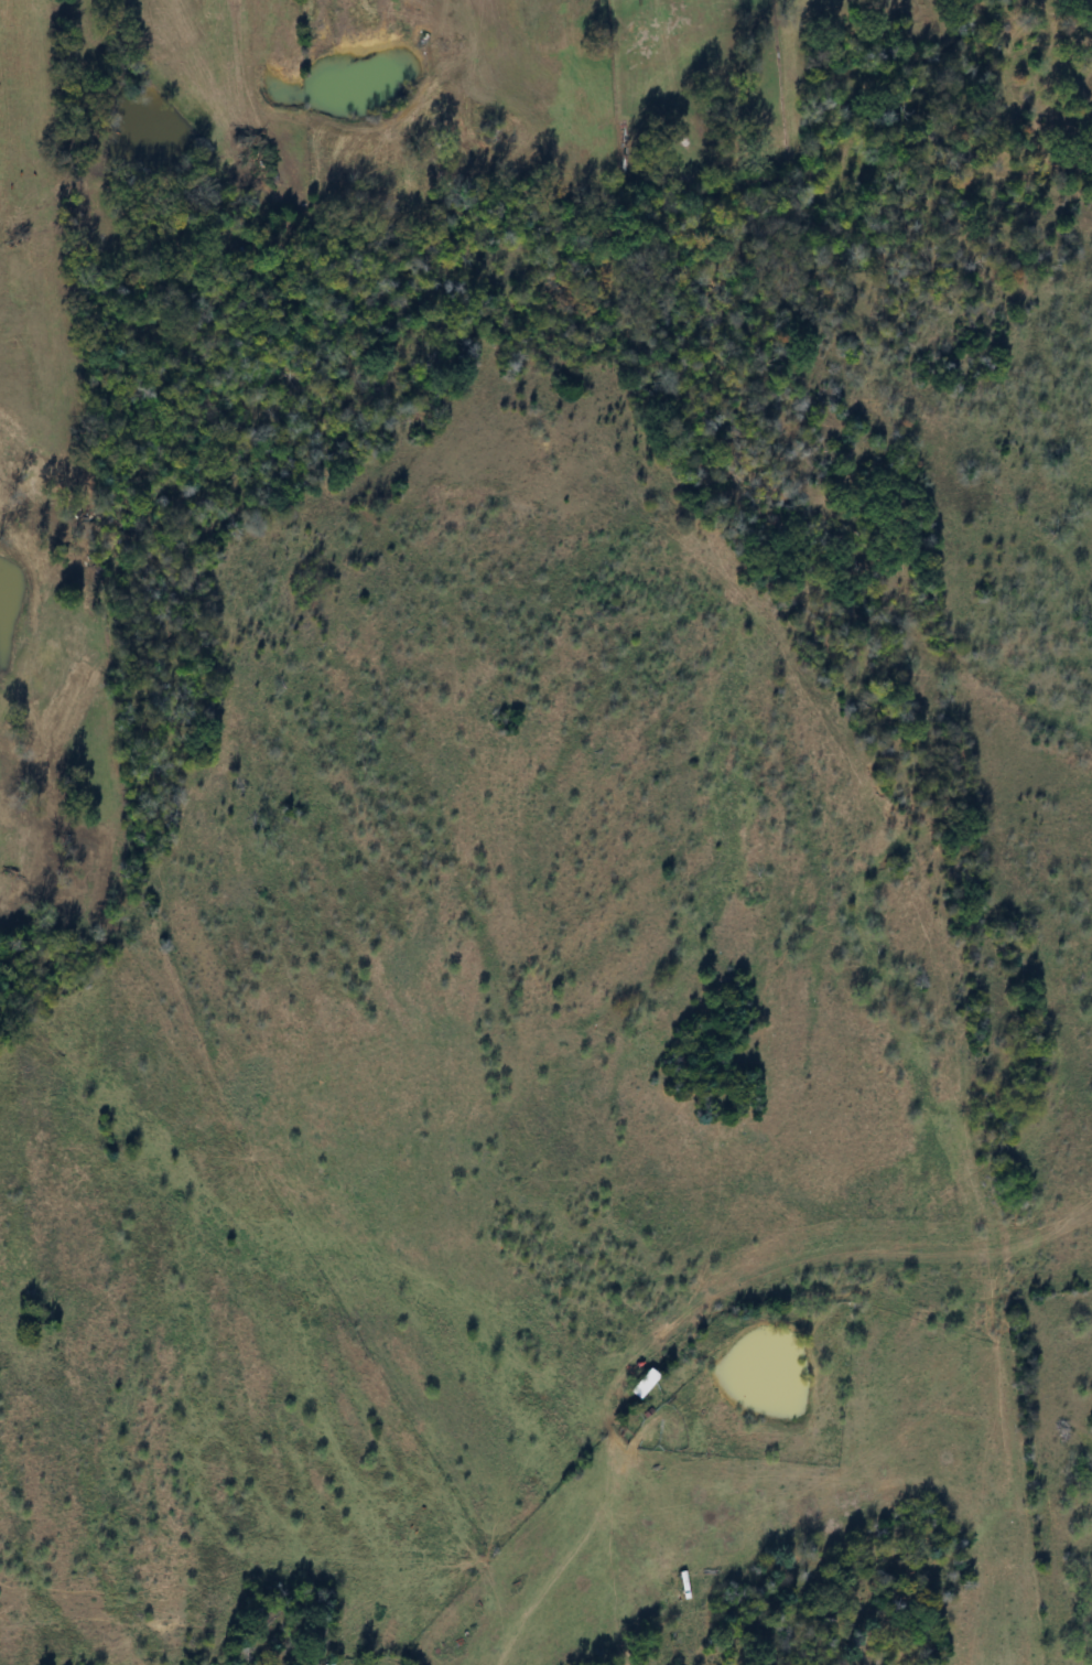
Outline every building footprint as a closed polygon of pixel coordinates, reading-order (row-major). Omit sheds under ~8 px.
[(627,1393),(636,1399),(652,1375),(644,1369),(627,1393)]
